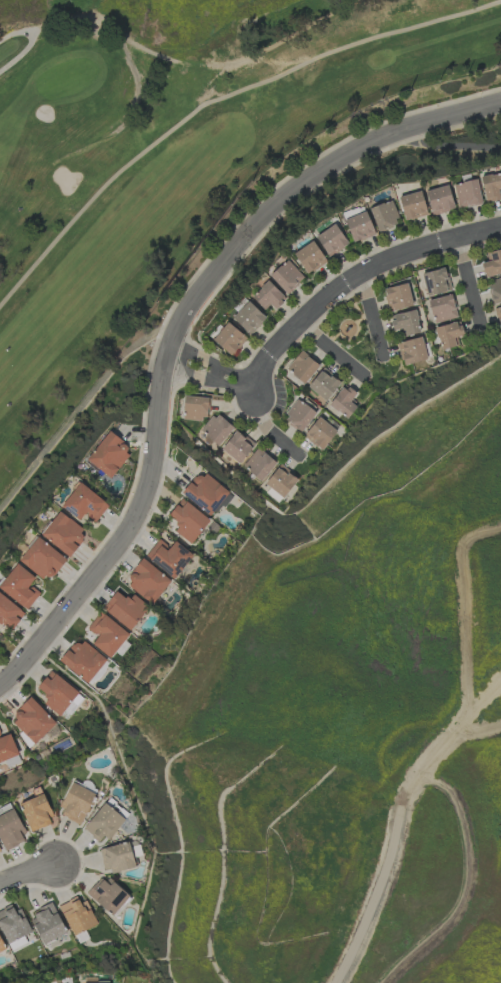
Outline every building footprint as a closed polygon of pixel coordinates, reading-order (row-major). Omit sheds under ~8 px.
[(481,175),(484,202),(500,201),(499,192),(500,192),(500,173),(481,175)] [(481,203),(475,179),(452,185),(458,209),(481,203)] [(454,209),(447,185),(424,192),(431,216),(454,209)] [(426,216),(421,192),(398,196),(403,221),(426,216)] [(377,232),(399,224),(390,201),(369,209),(377,232)] [(353,243),(374,234),(365,211),(344,220),(353,243)] [(328,257),(347,245),(335,224),(315,236),(328,257)] [(326,262),(312,241),(293,253),(306,274),(326,262)] [(481,263),(483,277),(500,273),(500,249),(485,253),(487,261),(481,263)] [(286,294),(303,278),(287,260),(269,276),(286,294)] [(450,291),(446,268),(421,272),(425,295),(450,291)] [(500,302),(500,278),(487,280),(491,303),(500,302)] [(285,299),(267,281),(251,297),(264,310),(269,304),(275,310),(285,299)] [(388,312),(413,306),(407,283),(382,289),(388,312)] [(427,300),(433,324),(457,317),(451,294),(427,300)] [(231,317),(248,335),(265,319),(248,301),(231,317)] [(401,337),(419,334),(415,310),(389,315),(392,330),(400,329),(401,337)] [(231,357),(246,339),(227,322),(212,340),(231,357)] [(456,337),(462,335),(460,322),(435,327),(439,350),(458,346),(456,337)] [(402,365),(427,359),(421,337),(396,343),(402,365)] [(319,365),(301,350),(285,369),(303,383),(319,365)] [(340,382),(322,368),(307,387),(325,401),(340,382)] [(356,393),(342,384),(329,406),(348,418),(355,406),(350,402),(356,393)] [(207,420),(208,397),(183,397),(183,420),(207,420)] [(300,433),(315,412),(297,399),(282,420),(300,433)] [(212,413),(199,432),(220,446),(232,426),(212,413)] [(303,436),(321,450),(336,432),(318,417),(303,436)] [(240,464),(254,444),(235,430),(221,450),(240,464)] [(86,462),(111,478),(131,447),(107,431),(86,462)] [(259,482),(276,463),(259,447),(242,465),(259,482)] [(284,498),(298,477),(278,464),(264,485),(284,498)] [(213,518),(231,493),(199,471),(182,496),(213,518)] [(84,514),(94,523),(108,506),(80,482),(60,506),(78,521),(84,514)] [(192,544),(209,518),(179,499),(168,517),(179,523),(173,532),(192,544)] [(40,535),(68,556),(86,532),(59,511),(40,535)] [(19,561),(48,583),(66,559),(37,537),(19,561)] [(171,579),(192,557),(175,541),(168,548),(160,540),(145,555),(171,579)] [(124,586),(153,605),(170,579),(141,560),(124,586)] [(29,609),(39,592),(29,586),(35,576),(14,564),(0,587),(0,592),(29,609)] [(128,631),(148,608),(132,593),(126,600),(116,591),(102,608),(128,631)] [(24,614),(0,594),(0,622),(10,631),(24,614)] [(109,658),(128,635),(100,612),(86,628),(97,637),(91,644),(109,658)] [(86,684),(105,660),(79,638),(59,662),(86,684)] [(78,693),(51,670),(36,687),(48,697),(42,703),(58,716),(78,693)] [(64,713),(69,717),(83,698),(77,694),(64,713)] [(55,724),(31,698),(9,719),(33,745),(55,724)] [(18,756),(10,734),(1,737),(0,735),(0,762),(18,756)] [(80,824),(96,795),(73,782),(56,811),(80,824)] [(31,832),(54,822),(42,794),(19,804),(31,832)] [(82,828),(98,842),(104,836),(108,840),(124,821),(104,803),(82,828)] [(4,851),(27,841),(14,810),(0,816),(0,843),(4,851)] [(135,866),(128,841),(98,849),(105,874),(135,866)] [(87,894),(111,917),(129,897),(105,875),(87,894)] [(97,924),(85,900),(79,903),(76,897),(58,906),(73,936),(97,924)] [(11,905),(0,910),(0,930),(7,944),(31,932),(20,908),(14,911),(11,905)] [(11,951),(26,945),(23,938),(8,944),(11,951)]
